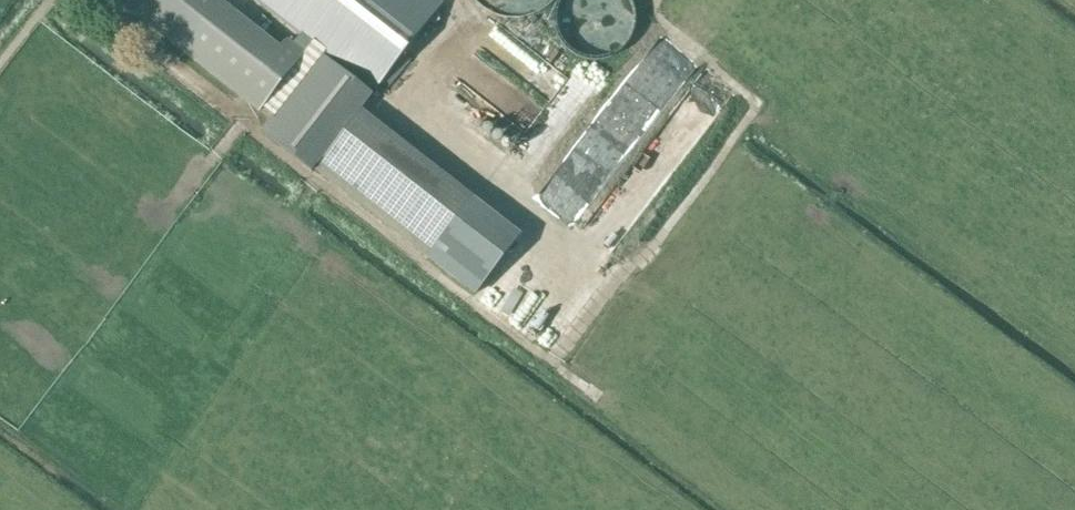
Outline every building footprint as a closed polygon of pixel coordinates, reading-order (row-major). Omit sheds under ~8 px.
[(210,0),(148,0),(137,14),(262,110),(255,119),(428,255),(468,204),(210,0)] [(375,89),(443,2),(440,0),(262,0),(375,89)] [(484,7),(495,13),(508,16),(520,16),(533,13),(544,7),(552,0),(476,0),(484,7)] [(618,0),(597,0),(595,15),(579,13),(578,25),(614,29),(618,0)] [(505,53),(516,37),(499,26),(488,42),(505,53)] [(547,108),(494,65),(453,115),(506,158),(547,108)] [(663,121),(623,181),(643,194),(683,134),(663,121)] [(428,255),(476,293),(516,242),(468,204),(428,255)] [(529,339),(569,362),(609,295),(570,271),(529,339)]
